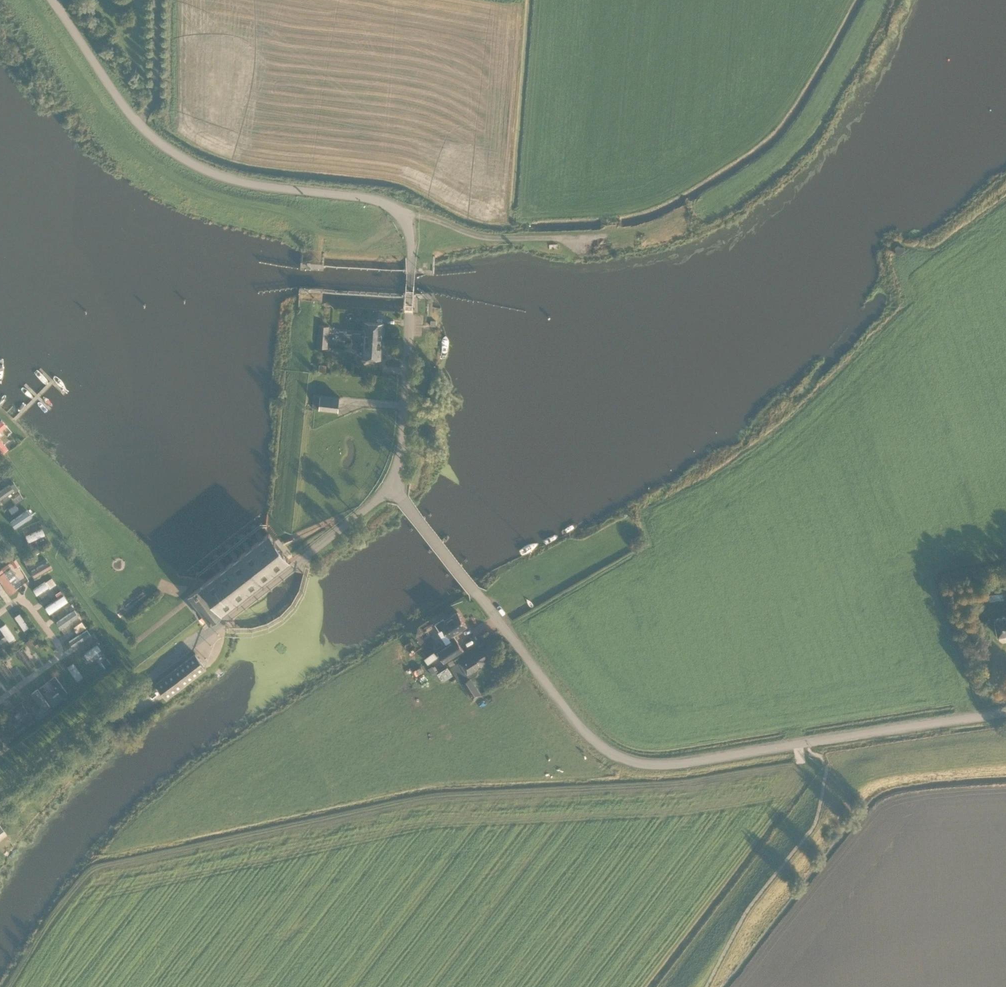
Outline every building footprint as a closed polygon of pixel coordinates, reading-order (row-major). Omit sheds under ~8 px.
[(352,337),(383,339),(384,322),(366,321),(365,335),(361,335),(361,332),(353,332),(353,333),(347,333),(347,331),(340,330),(339,338),(352,339),(352,337)] [(319,324),(318,339),(329,340),(329,325),(319,324)] [(382,357),(383,339),(352,337),(352,339),(352,342),(358,342),(357,355),(382,357)] [(328,347),(329,340),(318,339),(318,347),(328,347)] [(340,397),(321,395),(314,394),(313,407),(320,408),(339,410),(340,397)] [(8,447),(0,438),(0,450),(2,453),(8,447)] [(0,491),(0,501),(19,486),(14,480),(0,491)] [(19,492),(11,498),(15,503),(23,497),(19,492)] [(15,527),(33,514),(28,507),(10,520),(15,527)] [(26,534),(29,540),(46,533),(43,527),(26,534)] [(210,621),(291,558),(270,532),(190,594),(200,608),(197,610),(204,620),(207,617),(210,621)] [(49,559),(31,568),(34,575),(53,566),(49,559)] [(51,576),(45,580),(50,587),(56,583),(51,576)] [(62,600),(66,596),(62,590),(57,593),(62,600)] [(57,595),(45,604),(49,610),(62,601),(57,595)] [(457,638),(455,634),(467,625),(457,610),(445,619),(444,617),(436,623),(440,630),(444,627),(453,641),(438,651),(445,661),(463,649),(456,638),(457,638)] [(995,618),(998,634),(999,634),(1000,637),(1003,639),(1005,639),(1005,616),(995,618)] [(16,636),(6,621),(0,625),(9,640),(16,636)] [(82,621),(76,625),(79,630),(85,627),(82,621)] [(89,658),(102,648),(98,643),(85,653),(89,658)] [(477,673),(475,670),(484,664),(483,663),(487,660),(486,658),(487,657),(482,649),(476,653),(475,651),(451,666),(461,683),(463,682),(473,698),(481,693),(471,677),(477,673)] [(207,667),(196,653),(156,683),(167,697),(207,667)] [(107,657),(101,661),(106,667),(111,662),(107,657)] [(438,671),(444,680),(454,673),(449,664),(438,671)] [(57,674),(40,686),(54,705),(70,693),(57,674)] [(41,686),(34,689),(40,700),(46,697),(41,686)] [(23,701),(17,705),(24,715),(11,724),(16,731),(34,718),(23,701)] [(18,706),(10,709),(13,718),(22,715),(18,706)] [(126,709),(120,715),(125,722),(132,716),(126,709)] [(3,716),(6,721),(11,717),(8,712),(3,716)]
